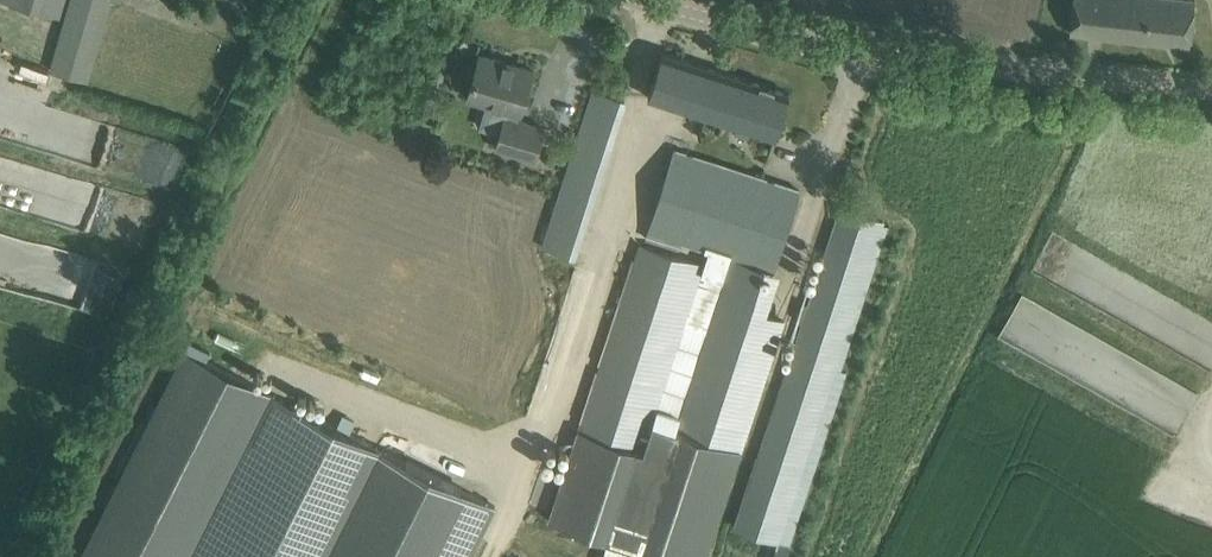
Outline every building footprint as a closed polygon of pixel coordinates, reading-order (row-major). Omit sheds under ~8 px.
[(36,9),(57,15),(62,0),(7,0),(36,9)] [(50,69),(86,79),(108,0),(119,3),(119,0),(69,0),(50,69)] [(1087,33),(1190,45),(1192,21),(1194,0),(1073,0),(1073,8),(1070,31),(1087,33)] [(663,51),(655,74),(648,96),(775,137),(789,92),(663,51)] [(496,146),(534,158),(544,127),(518,119),(533,69),(480,53),(467,96),(507,108),(496,146)] [(543,245),(575,255),(625,98),(593,87),(543,245)] [(5,140),(131,172),(130,175),(173,186),(185,143),(15,99),(5,140)] [(580,430),(577,429),(548,522),(660,556),(707,556),(719,521),(742,449),(783,320),(762,313),(771,287),(804,190),(674,148),(645,239),(677,250),(680,239),(708,248),(703,264),(675,255),(640,244),(580,430)] [(804,322),(736,527),(778,541),(790,545),(848,372),(840,369),(888,224),(884,223),(884,221),(843,207),(842,207),(809,304),(802,302),(797,319),(804,322)] [(189,341),(185,349),(208,361),(213,353),(189,341)] [(495,505),(380,447),(350,432),(337,426),(208,361),(185,349),(81,556),(469,556),(495,505)] [(343,413),(337,426),(350,432),(356,420),(343,413)]
